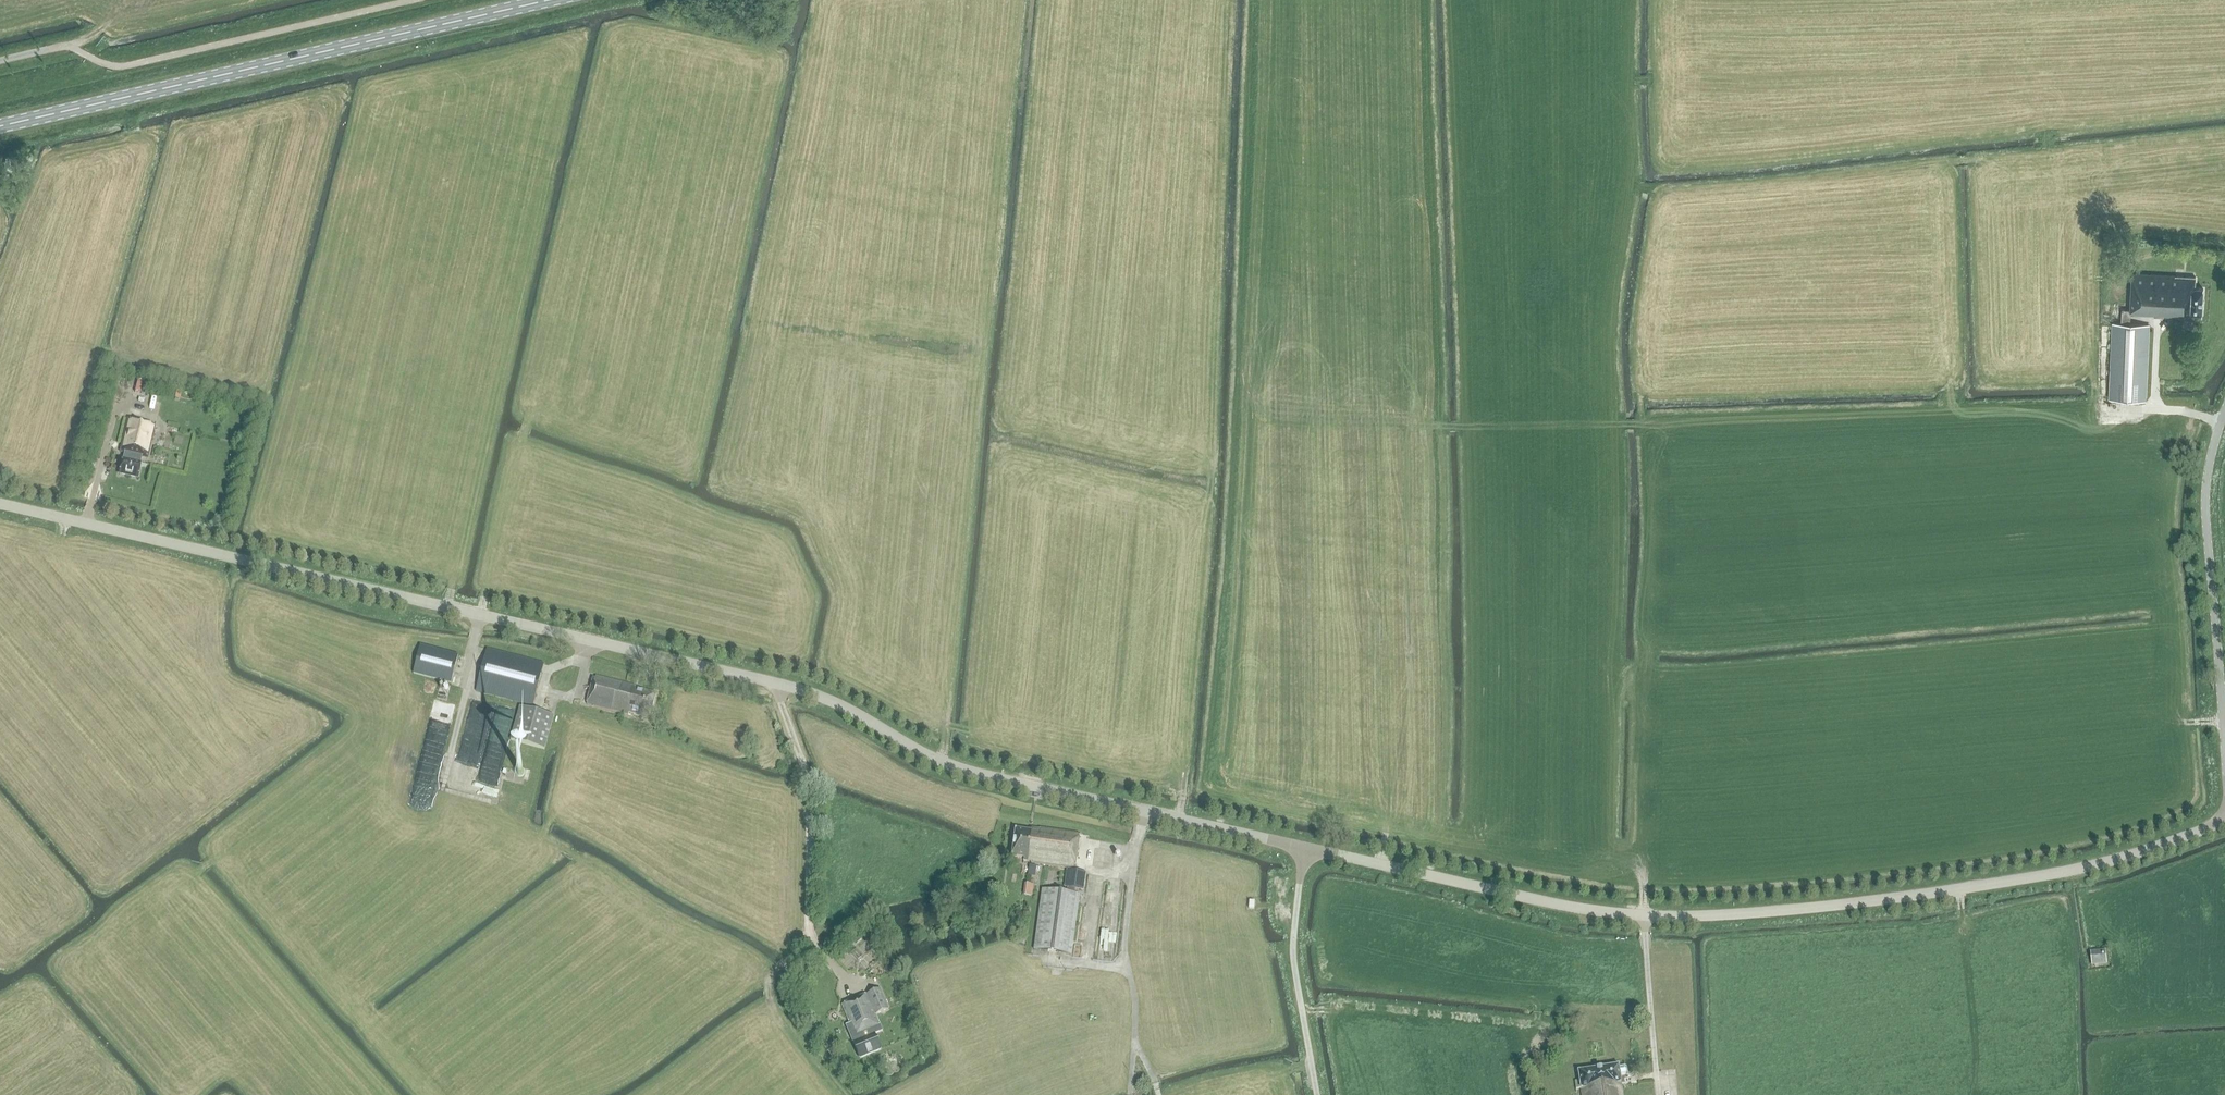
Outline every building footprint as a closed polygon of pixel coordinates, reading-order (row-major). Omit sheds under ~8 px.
[(2107,247),(2107,260),(2120,260),(2121,248),(2107,247)] [(2121,325),(2113,324),(2109,399),(2144,401),(2148,326),(2130,325),(2130,316),(2184,318),(2184,315),(2202,316),(2203,289),(2195,289),(2195,277),(2132,274),(2130,311),(2122,310),(2121,325)] [(155,425),(128,419),(127,419),(120,452),(124,453),(123,459),(122,459),(119,474),(137,478),(140,463),(139,463),(140,457),(147,458),(155,425)] [(413,673),(451,683),(458,655),(420,645),(413,673)] [(475,691),(532,706),(543,664),(486,649),(475,691)] [(586,704),(628,715),(628,714),(648,719),(655,693),(634,688),(635,686),(595,676),(595,679),(593,678),(586,704)] [(434,713),(454,716),(455,704),(436,701),(434,713)] [(452,783),(473,789),(494,708),(473,703),(452,783)] [(510,740),(542,749),(552,715),(520,706),(510,740)] [(504,795),(518,799),(522,783),(508,779),(504,795)] [(1067,868),(1064,887),(1067,887),(1066,892),(1042,889),(1034,950),(1071,955),(1079,894),(1074,894),(1075,888),(1082,890),(1085,873),(1074,871),(1079,834),(1039,828),(1039,830),(1031,828),(1031,831),(1015,829),(1011,856),(1024,858),(1023,861),(1031,862),(1031,863),(1067,868)] [(1039,867),(1036,866),(1029,865),(1027,875),(1034,876),(1035,871),(1039,872),(1039,867)] [(2106,951),(2090,953),(2092,965),(2094,965),(2095,967),(2098,967),(2098,965),(2107,964),(2106,951)] [(872,1029),(879,1027),(879,1026),(880,1025),(876,1015),(889,1010),(882,992),(843,1008),(855,1036),(862,1033),(864,1037),(852,1042),(859,1059),(881,1050),(874,1033),(873,1033),(872,1029)] [(831,1057),(833,1056),(837,1053),(830,1044),(826,1047),(824,1048),(831,1057)] [(1618,1067),(1618,1065),(1577,1071),(1578,1072),(1579,1078),(1580,1087),(1581,1094),(1622,1094),(1619,1076),(1626,1075),(1627,1073),(1626,1067),(1625,1066),(1618,1067)]
